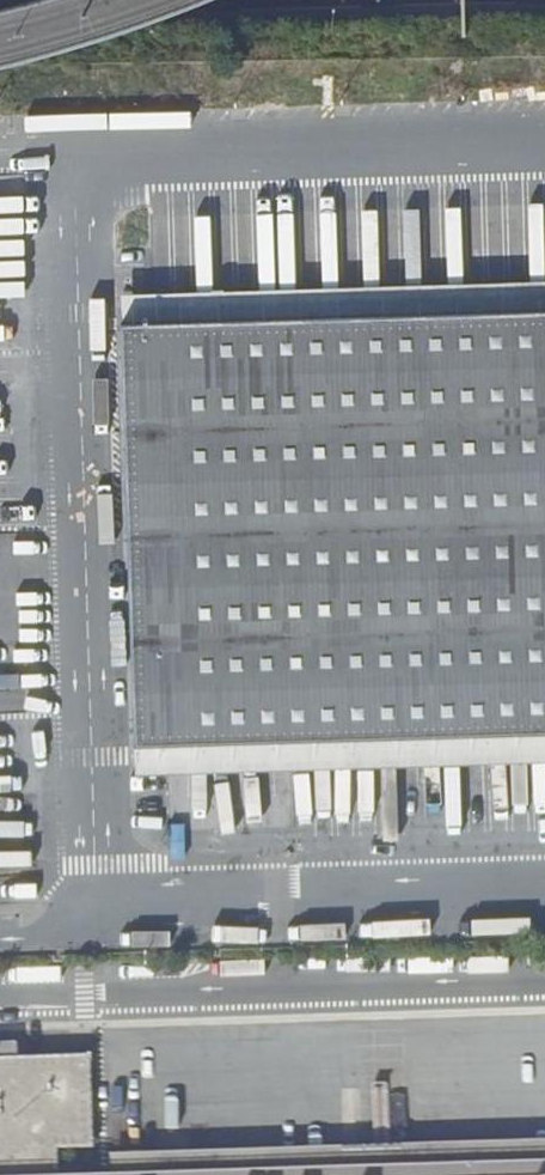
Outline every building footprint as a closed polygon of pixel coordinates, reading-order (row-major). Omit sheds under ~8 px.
[(122,324),(544,311),(544,282),(122,295),(122,324)] [(544,733),(544,311),(122,324),(121,324),(134,746),(135,746),(544,733)] [(135,746),(136,775),(544,762),(544,733),(135,746)] [(57,1148),(93,1147),(90,1055),(0,1057),(0,1174),(58,1174),(57,1148)] [(111,1174),(544,1160),(544,1140),(110,1154),(111,1174)]
